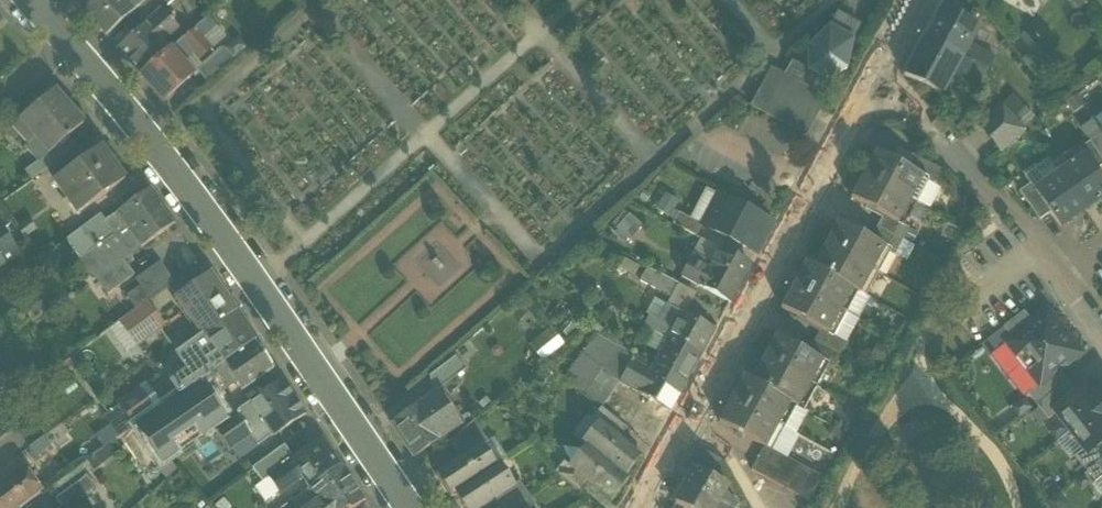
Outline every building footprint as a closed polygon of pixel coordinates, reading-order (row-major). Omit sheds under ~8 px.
[(83,13),(104,37),(134,11),(124,0),(97,0),(83,13)] [(134,11),(147,0),(124,0),(134,11)] [(978,29),(940,8),(924,37),(986,71),(995,55),(975,45),(973,49),(968,46),(978,29)] [(161,9),(145,24),(162,43),(178,28),(161,9)] [(806,49),(808,72),(810,73),(802,87),(817,95),(825,81),(827,82),(847,70),(853,40),(851,39),(858,26),(837,14),(829,29),(828,28),(806,49)] [(145,24),(116,50),(140,77),(169,51),(162,43),(145,24)] [(212,49),(195,29),(169,51),(178,61),(179,61),(188,52),(197,61),(212,49)] [(986,71),(924,37),(903,76),(940,96),(955,69),(961,72),(958,76),(977,87),(986,71)] [(221,50),(204,65),(203,65),(195,72),(207,84),(232,62),(221,50)] [(169,51),(140,77),(163,102),(192,76),(179,61),(178,61),(169,51)] [(810,73),(808,72),(790,62),(783,77),(802,87),(810,73)] [(825,99),(817,95),(802,87),(783,77),(778,86),(766,79),(751,107),(805,136),(825,99)] [(54,92),(20,121),(35,138),(26,146),(24,148),(37,164),(49,154),(68,138),(82,125),(54,92)] [(1024,131),(1001,106),(978,126),(999,149),(1024,131)] [(26,146),(35,138),(20,121),(11,128),(26,146)] [(1099,135),(1088,142),(1101,162),(1101,139),(1099,135)] [(68,138),(49,154),(57,162),(77,148),(68,138)] [(1089,143),(1077,151),(1082,158),(1083,157),(1093,172),(1101,166),(1101,162),(1089,143)] [(60,176),(54,181),(70,203),(79,196),(87,208),(124,182),(100,147),(85,158),(60,176)] [(57,162),(52,166),(60,176),(85,158),(77,148),(57,162)] [(908,170),(877,153),(864,177),(915,205),(928,182),(928,181),(908,170)] [(52,166),(57,162),(49,154),(37,164),(25,174),(30,181),(52,166)] [(1059,175),(1084,211),(1091,205),(1094,209),(1101,203),(1101,184),(1093,172),(1083,157),(1082,158),(1059,175)] [(940,172),(915,158),(908,170),(928,181),(928,182),(933,185),(940,172)] [(1035,191),(1034,192),(1049,213),(1059,228),(1084,211),(1059,175),(1035,191)] [(915,205),(864,177),(851,199),(883,217),(903,227),(915,205)] [(1049,213),(1034,192),(1035,191),(1030,184),(1018,192),(1038,221),(1049,213)] [(105,222),(100,216),(80,231),(94,250),(142,215),(144,219),(161,206),(150,189),(105,222)] [(665,191),(656,207),(674,218),(684,202),(665,191)] [(94,250),(80,260),(107,296),(133,277),(121,261),(139,248),(140,249),(174,225),(161,206),(144,219),(142,215),(94,250)] [(773,222),(743,206),(737,218),(726,238),(756,254),(773,222)] [(737,218),(719,208),(708,229),(726,238),(737,218)] [(11,225),(0,210),(0,233),(11,225)] [(701,223),(679,212),(674,222),(696,234),(701,223)] [(903,227),(883,217),(877,229),(902,243),(909,230),(903,227)] [(870,240),(839,223),(826,246),(877,274),(889,252),(890,251),(870,240)] [(902,243),(877,229),(870,240),(890,251),(889,252),(895,255),(902,243)] [(80,231),(66,241),(80,260),(94,250),(80,231)] [(18,258),(0,233),(0,271),(18,258)] [(877,274),(826,246),(814,268),(858,293),(858,294),(864,297),(877,274)] [(749,266),(719,250),(711,265),(697,258),(694,265),(689,262),(681,278),(729,303),(749,266)] [(858,293),(814,268),(807,263),(794,287),(846,315),(858,294),(858,293)] [(159,264),(135,281),(141,289),(126,299),(135,312),(145,304),(173,284),(159,264)] [(678,285),(647,269),(640,283),(671,299),(678,285)] [(209,275),(177,298),(203,335),(235,313),(209,275)] [(670,308),(682,314),(693,293),(678,285),(671,299),(667,306),(670,308)] [(846,315),(794,287),(781,310),(821,331),(833,338),(834,337),(846,315)] [(135,312),(119,323),(136,347),(162,328),(145,304),(135,312)] [(670,308),(661,324),(649,318),(643,328),(667,341),(682,314),(670,308)] [(1046,311),(1004,344),(1021,366),(1063,333),(1046,311)] [(203,335),(176,355),(189,374),(194,371),(200,380),(255,342),(235,313),(203,335)] [(667,341),(653,367),(685,384),(713,331),(682,314),(667,341)] [(550,328),(530,343),(540,357),(561,341),(550,328)] [(614,333),(606,329),(600,338),(609,343),(612,337),(614,333)] [(833,338),(821,331),(814,343),(840,357),(847,344),(834,337),(833,338)] [(1063,333),(1021,366),(1039,387),(1080,355),(1063,333)] [(605,377),(620,350),(595,336),(582,356),(588,360),(586,363),(601,374),(601,375),(605,377)] [(637,351),(612,337),(609,343),(618,348),(619,347),(634,356),(637,351)] [(808,354),(777,337),(764,361),(815,388),(828,366),(828,365),(808,354)] [(255,342),(200,380),(210,395),(233,379),(241,392),(274,370),(255,342)] [(840,357),(814,343),(808,354),(828,365),(828,366),(833,369),(840,357)] [(619,384),(631,361),(634,357),(620,350),(605,377),(617,383),(619,384)] [(565,380),(587,398),(594,386),(579,375),(586,363),(588,360),(582,356),(565,380)] [(455,358),(429,378),(439,391),(464,371),(455,358)] [(651,371),(631,361),(619,384),(638,395),(651,371)] [(815,388),(764,361),(752,382),(752,383),(795,407),(795,408),(802,412),(815,388)] [(601,374),(586,363),(579,375),(594,386),(601,375),(601,374)] [(685,384),(653,367),(651,371),(638,395),(670,411),(685,384)] [(189,374),(174,385),(180,394),(200,380),(194,371),(189,374)] [(617,383),(605,377),(601,375),(594,386),(587,398),(601,410),(617,383)] [(795,407),(752,383),(752,382),(744,378),(732,401),(783,429),(795,408),(795,407)] [(218,408),(241,392),(233,379),(210,395),(218,408)] [(210,395),(200,380),(180,394),(134,426),(161,465),(204,437),(203,437),(212,431),(227,421),(218,408),(210,395)] [(281,381),(247,404),(271,437),(272,439),(305,416),(281,381)] [(1053,411),(1069,432),(1101,407),(1101,386),(1101,387),(1101,389),(1092,388),(1088,383),(1053,411)] [(448,418),(432,395),(419,404),(434,427),(448,418)] [(129,399),(118,408),(128,422),(140,414),(129,399)] [(783,429),(732,401),(719,424),(764,448),(771,452),(771,451),(783,429)] [(0,410),(0,420),(10,433),(25,422),(10,402),(0,410)] [(234,416),(250,439),(256,447),(271,437),(247,404),(233,414),(234,416)] [(434,427),(419,404),(390,424),(413,459),(442,440),(434,427)] [(1069,432),(1086,453),(1101,441),(1101,407),(1069,432)] [(626,430),(601,410),(592,421),(597,425),(598,424),(618,440),(626,430)] [(227,421),(212,431),(228,454),(250,439),(234,416),(227,421)] [(448,418),(434,427),(442,440),(456,430),(448,418)] [(10,433),(0,420),(0,440),(10,433)] [(473,422),(448,444),(459,460),(481,446),(482,447),(487,444),(473,422)] [(618,440),(598,424),(597,425),(581,444),(585,447),(624,479),(641,459),(618,440)] [(109,426),(94,437),(103,449),(118,438),(109,426)] [(52,432),(26,450),(36,464),(61,445),(52,432)] [(293,459),(288,462),(301,480),(308,489),(340,466),(320,439),(293,459)] [(293,459),(283,446),(252,469),(261,482),(266,478),(288,462),(293,459)] [(459,460),(435,476),(449,498),(453,495),(495,468),(482,447),(481,446),(459,460)] [(624,479),(585,447),(570,466),(568,468),(588,484),(611,503),(628,482),(624,479)] [(787,459),(771,451),(771,452),(764,448),(758,459),(780,472),(787,459)] [(721,461),(699,449),(690,466),(695,469),(713,479),(721,461)] [(780,472),(758,459),(751,471),(773,483),(780,472)] [(780,472),(773,483),(785,490),(798,466),(787,459),(780,472)] [(1086,472),(1094,483),(1101,478),(1101,459),(1086,472)] [(301,480),(288,462),(266,478),(279,496),(301,480)] [(588,484),(568,468),(570,466),(565,462),(555,474),(580,494),(588,484)] [(453,495),(462,507),(483,507),(492,502),(514,487),(499,465),(495,468),(453,495)] [(305,491),(313,502),(315,500),(321,507),(355,507),(365,501),(340,466),(308,489),(305,491)] [(798,466),(785,490),(796,496),(810,472),(798,466)] [(695,469),(675,505),(681,507),(716,507),(724,493),(727,488),(713,479),(695,469)] [(0,486),(0,507),(22,507),(40,495),(21,470),(0,486)] [(810,472),(796,496),(808,502),(822,478),(810,472)] [(55,501),(60,507),(67,507),(77,500),(78,501),(95,489),(86,477),(55,501)] [(492,502),(496,507),(506,507),(526,495),(519,483),(514,487),(492,502)] [(724,493),(716,507),(738,507),(724,493)] [(506,507),(533,507),(535,507),(526,495),(506,507)] [(214,507),(230,507),(222,500),(214,507)]
